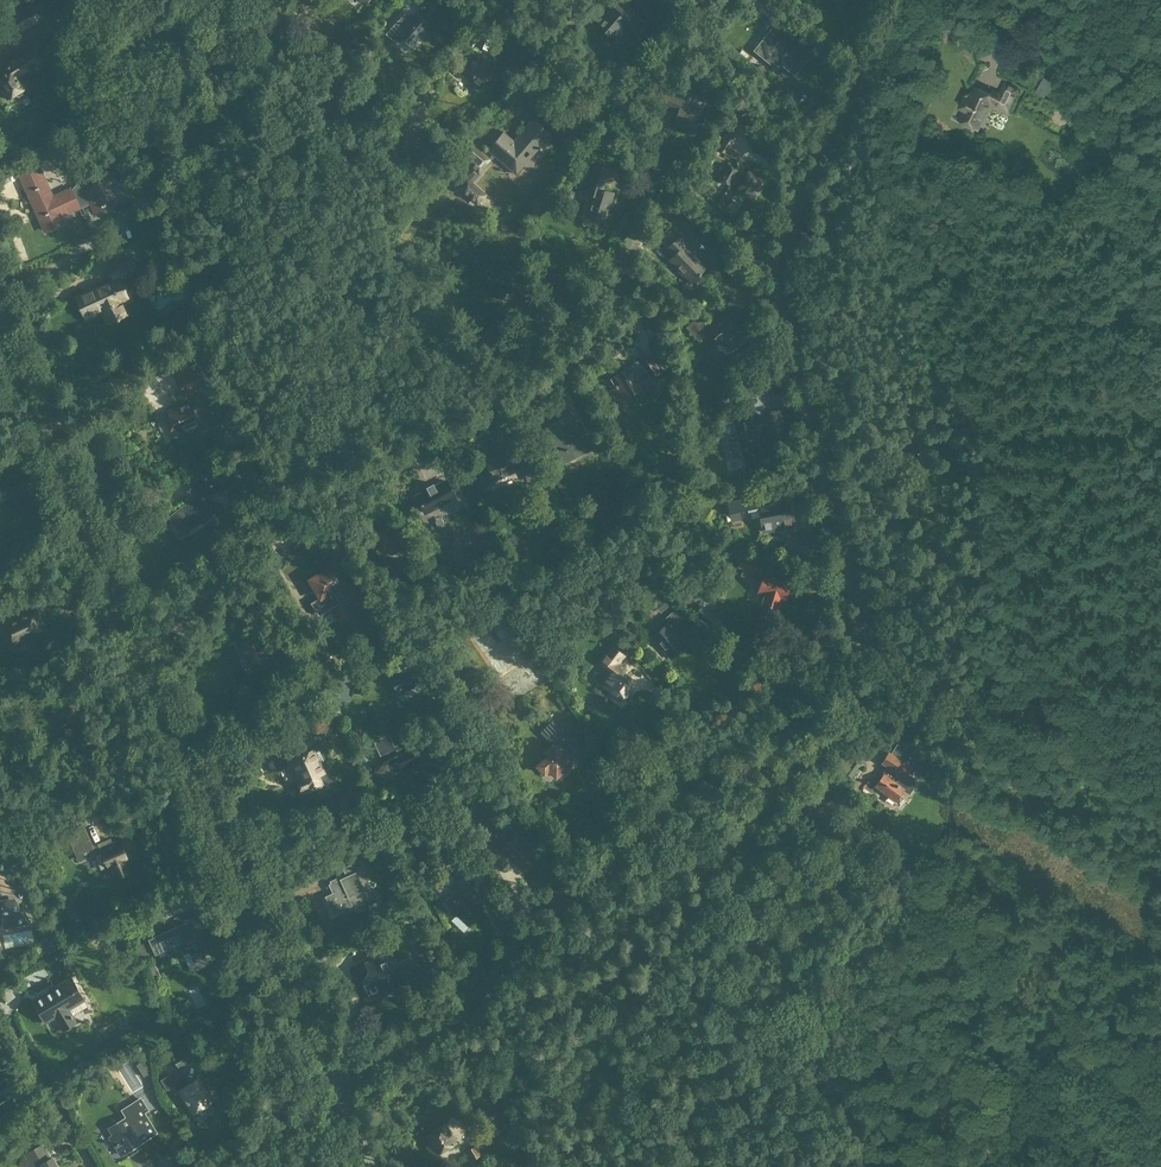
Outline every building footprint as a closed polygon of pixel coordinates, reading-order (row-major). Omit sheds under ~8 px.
[(632,41),(646,25),(618,0),(617,0),(608,11),(610,13),(598,26),(614,40),(625,28),(635,37),(632,40),(632,41)] [(635,2),(642,9),(650,0),(637,0),(635,2)] [(385,34),(397,45),(404,37),(412,45),(428,28),(413,15),(403,26),(397,21),(385,34)] [(794,75),(810,55),(773,25),(753,51),(777,70),(781,65),(794,75)] [(355,57),(369,40),(362,35),(348,52),(355,57)] [(5,89),(2,91),(7,99),(26,87),(21,79),(24,77),(22,73),(30,69),(31,70),(46,60),(37,46),(21,56),(22,57),(17,60),(13,55),(6,60),(9,65),(3,69),(5,73),(0,77),(0,81),(5,89)] [(471,52),(454,72),(460,78),(465,72),(472,77),(469,81),(478,89),(482,84),(489,89),(502,74),(493,66),(491,68),(478,57),(477,57),(471,52)] [(1086,78),(1065,65),(1055,84),(1066,90),(1072,79),(1082,84),(1086,78)] [(975,87),(970,95),(966,93),(959,107),(963,110),(958,119),(965,122),(965,128),(970,130),(974,127),(977,129),(982,118),(990,102),(1007,110),(1017,90),(1005,83),(999,94),(992,91),(990,94),(975,87)] [(662,104),(678,111),(674,122),(684,126),(683,129),(692,132),(699,114),(680,106),(686,92),(669,85),(662,104)] [(731,148),(745,126),(734,118),(722,137),(724,138),(717,149),(737,161),(741,154),(731,148)] [(530,162),(529,160),(539,148),(546,154),(556,143),(548,137),(551,134),(533,119),(512,144),(501,134),(488,150),(516,174),(524,165),(526,166),(531,166),(530,162)] [(489,160),(472,145),(461,157),(479,172),(489,160)] [(596,165),(591,179),(586,194),(592,196),(585,217),(604,223),(613,194),(602,191),(609,169),(596,165)] [(738,172),(728,166),(719,180),(730,186),(738,190),(739,189),(745,192),(744,195),(749,198),(748,199),(749,203),(753,204),(756,201),(756,197),(754,196),(764,181),(758,177),(758,176),(749,171),(748,173),(745,172),(743,176),(737,173),(738,172)] [(52,198),(38,168),(21,176),(45,231),(63,223),(60,216),(89,203),(94,213),(116,203),(105,178),(82,188),(85,194),(74,199),(70,189),(52,198)] [(114,176),(111,170),(104,173),(107,179),(114,176)] [(206,177),(212,190),(225,184),(219,171),(206,177)] [(467,179),(459,189),(477,203),(485,193),(467,179)] [(675,256),(670,260),(692,283),(704,272),(703,271),(706,268),(685,246),(688,244),(681,236),(668,249),(675,256)] [(85,320),(100,313),(106,326),(130,315),(125,303),(131,300),(121,279),(139,271),(130,253),(105,265),(112,278),(74,296),(85,320)] [(741,290),(731,282),(723,292),(733,300),(741,290)] [(722,344),(723,343),(731,351),(743,339),(736,332),(740,328),(727,313),(716,322),(710,316),(704,321),(699,315),(686,327),(699,342),(706,336),(707,338),(712,333),(722,344)] [(611,378),(616,386),(608,390),(616,404),(646,386),(651,396),(659,391),(658,388),(660,387),(654,376),(665,370),(655,354),(628,370),(627,367),(620,371),(621,373),(611,378)] [(189,367),(175,373),(183,391),(184,391),(186,396),(200,390),(197,383),(204,380),(197,364),(190,367),(189,367)] [(200,424),(190,402),(185,404),(185,403),(170,410),(170,411),(168,412),(170,418),(167,419),(171,429),(175,427),(178,434),(200,424)] [(570,415),(547,427),(564,463),(593,448),(588,437),(583,440),(570,415)] [(760,451),(752,420),(734,425),(737,435),(726,438),(732,460),(744,457),(747,468),(763,463),(760,451)] [(532,470),(526,457),(519,460),(515,451),(497,458),(496,456),(486,460),(489,467),(478,472),(484,487),(487,488),(495,485),(496,482),(495,479),(522,468),(524,473),(532,470)] [(249,465),(258,460),(253,452),(245,456),(249,465)] [(446,481),(435,487),(433,484),(432,484),(433,485),(427,488),(427,487),(426,487),(428,491),(416,496),(425,513),(455,498),(446,481)] [(540,487),(543,498),(552,495),(549,485),(540,487)] [(746,498),(725,503),(727,514),(726,514),(727,522),(731,521),(732,522),(742,520),(740,513),(748,511),(746,498)] [(793,516),(791,510),(789,511),(788,503),(760,508),(762,516),(760,517),(764,535),(795,528),(794,522),(796,518),(793,516)] [(403,546),(394,532),(392,533),(388,526),(373,536),(381,549),(386,546),(391,554),(403,546)] [(478,534),(485,549),(495,544),(488,529),(478,534)] [(755,579),(761,581),(758,591),(765,593),(761,605),(777,609),(781,598),(785,599),(790,581),(761,572),(764,564),(741,557),(738,566),(758,572),(755,579)] [(401,565),(412,582),(423,575),(412,558),(401,565)] [(333,564),(321,572),(332,589),(339,586),(344,595),(352,590),(346,581),(344,582),(338,572),(345,569),(340,560),(333,564)] [(318,598),(323,607),(332,601),(327,593),(332,589),(321,572),(303,582),(309,591),(315,587),(321,596),(318,598)] [(661,613),(670,605),(663,598),(654,606),(661,613)] [(334,613),(345,607),(341,601),(330,607),(334,613)] [(716,618),(698,602),(691,609),(695,613),(692,616),(706,629),(716,618)] [(345,607),(334,613),(338,620),(349,613),(345,607)] [(16,641),(18,644),(15,645),(20,656),(34,650),(28,636),(43,629),(42,626),(42,624),(41,620),(38,619),(35,611),(16,620),(17,621),(6,626),(6,627),(8,626),(15,640),(13,641),(13,642),(16,641)] [(680,650),(685,645),(677,635),(686,627),(672,611),(665,617),(669,621),(652,636),(671,658),(678,652),(678,653),(680,651),(680,650)] [(245,644),(242,646),(245,653),(244,653),(249,664),(253,663),(259,660),(262,666),(276,660),(266,637),(259,641),(257,635),(243,641),(245,644)] [(626,669),(619,665),(629,652),(613,640),(597,662),(610,672),(602,683),(611,690),(609,692),(615,697),(616,695),(621,699),(635,680),(624,672),(626,669)] [(396,671),(389,676),(402,696),(418,686),(417,683),(422,679),(415,668),(417,667),(409,654),(396,662),(400,670),(397,672),(396,671)] [(342,713),(334,694),(322,699),(329,718),(342,713)] [(31,713),(44,707),(40,699),(27,705),(31,713)] [(545,772),(549,768),(556,776),(557,775),(559,778),(571,765),(569,763),(570,762),(565,757),(568,755),(555,742),(565,732),(553,719),(541,731),(553,744),(539,757),(542,760),(537,765),(545,772)] [(386,764),(399,758),(404,768),(423,760),(416,743),(397,752),(395,749),(382,756),(386,764)] [(882,774),(883,776),(876,787),(889,796),(895,800),(903,790),(909,794),(911,791),(913,787),(915,783),(915,780),(914,777),(912,777),(908,778),(905,776),(910,768),(925,777),(932,766),(897,744),(890,755),(888,754),(882,764),(889,768),(886,771),(885,771),(882,774)] [(811,769),(827,754),(821,747),(804,761),(811,769)] [(297,779),(303,792),(328,780),(324,772),(324,771),(314,748),(291,759),(299,778),(297,779)] [(841,767),(838,772),(841,774),(843,772),(851,777),(859,765),(846,755),(838,765),(841,767)] [(248,769),(256,767),(253,759),(246,762),(248,769)] [(100,816),(94,820),(102,831),(107,826),(100,816)] [(499,848),(501,846),(524,868),(537,855),(513,833),(512,834),(505,827),(492,841),(499,848)] [(67,834),(76,854),(87,849),(91,847),(92,847),(88,838),(85,839),(80,828),(67,834)] [(744,837),(732,836),(731,851),(750,852),(751,840),(744,840),(744,837)] [(496,851),(481,837),(475,843),(491,857),(496,851)] [(95,855),(91,847),(87,849),(96,869),(106,864),(107,865),(109,865),(113,875),(129,868),(124,857),(126,857),(120,843),(113,845),(110,838),(97,844),(101,852),(95,855)] [(357,875),(366,871),(360,859),(343,867),(346,875),(329,883),(333,893),(325,896),(334,914),(353,906),(349,897),(364,890),(357,875)] [(456,878),(463,869),(457,864),(450,873),(456,878)] [(456,882),(467,894),(473,888),(461,876),(456,882)] [(465,894),(451,908),(469,926),(482,912),(471,901),(472,900),(465,894)] [(1,916),(4,929),(29,924),(18,903),(0,906),(0,917),(1,916)] [(80,906),(65,911),(69,922),(84,917),(80,906)] [(199,942),(193,929),(189,931),(186,923),(160,934),(157,926),(145,932),(155,955),(179,944),(183,954),(189,952),(193,962),(204,958),(197,943),(199,942)] [(57,947),(51,938),(44,943),(50,952),(57,947)] [(425,966),(436,960),(426,939),(415,945),(425,966)] [(372,997),(399,985),(385,954),(367,963),(373,977),(365,981),(372,997)] [(75,1022),(67,1008),(84,998),(71,977),(32,1001),(45,1022),(54,1016),(63,1030),(75,1022)] [(179,1069),(195,1059),(188,1047),(172,1056),(179,1069)] [(144,1060),(137,1064),(144,1077),(151,1073),(144,1060)] [(11,1088),(1,1071),(0,1071),(0,1094),(11,1088)] [(193,1112),(209,1102),(196,1080),(191,1083),(183,1071),(172,1079),(169,1074),(161,1080),(167,1090),(173,1086),(177,1093),(180,1091),(181,1093),(179,1094),(181,1096),(182,1095),(193,1112)] [(152,1087),(156,1103),(164,1101),(160,1085),(152,1087)] [(143,1112),(147,1110),(140,1099),(122,1110),(126,1116),(108,1127),(112,1134),(109,1137),(113,1144),(114,1144),(120,1154),(155,1132),(143,1112)] [(432,1143),(427,1146),(432,1155),(437,1152),(437,1153),(455,1142),(445,1124),(429,1133),(428,1136),(432,1143)] [(33,1166),(35,1166),(42,1164),(44,1166),(58,1166),(52,1157),(50,1158),(43,1144),(26,1154),(33,1166)] [(472,1159),(480,1155),(475,1147),(468,1151),(472,1159)]
